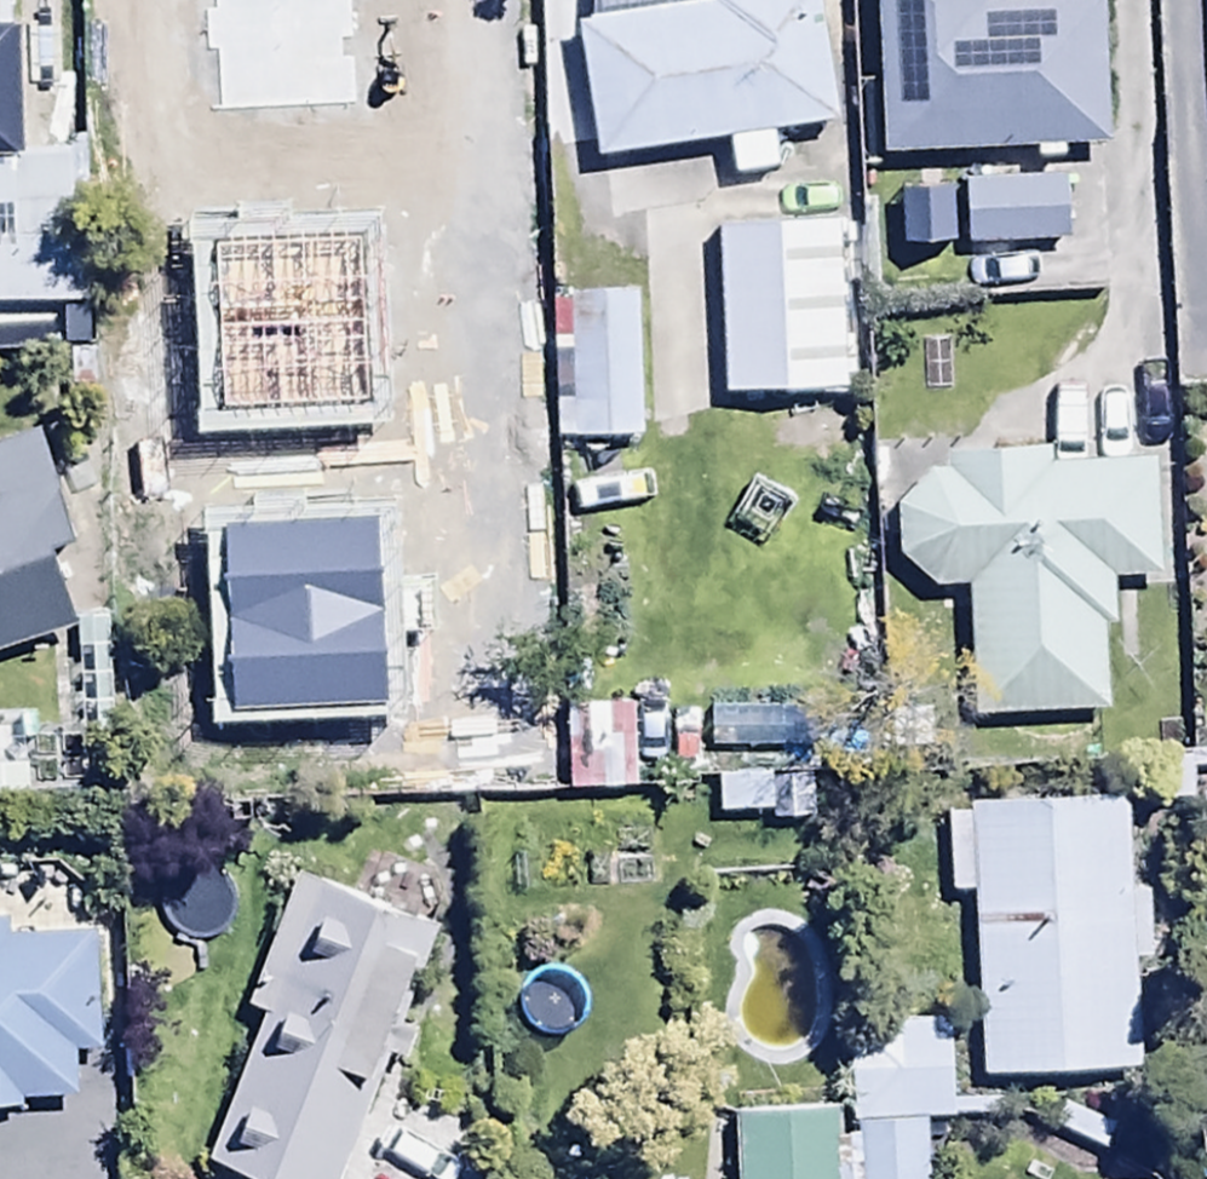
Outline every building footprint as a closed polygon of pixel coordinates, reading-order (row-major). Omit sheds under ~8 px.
[(85,304),(85,246),(66,246),(66,148),(22,148),(23,22),(9,22),(9,0),(0,0),(0,304),(85,304)] [(880,97),(1102,89),(1099,0),(876,0),(880,97)] [(250,289),(330,290),(382,288),(381,246),(461,244),(456,68),(321,72),(320,49),(233,52),(240,139),(210,141),(222,292),(250,289)] [(847,166),(715,169),(719,345),(851,342),(847,166)] [(1064,171),(963,174),(967,299),(1003,298),(1002,244),(1066,242),(1064,171)] [(637,379),(634,216),(530,218),(534,382),(637,379)] [(330,290),(250,289),(254,428),(307,427),(305,384),(332,383),(330,290)] [(112,602),(210,597),(202,448),(192,449),(191,433),(104,437),(112,602)] [(1152,457),(1047,464),(1047,447),(899,447),(899,553),(933,588),(964,585),(973,721),(1109,712),(1103,624),(1113,623),(1110,580),(1160,577),(1152,457)] [(26,582),(0,509),(0,591),(26,582)] [(636,791),(636,774),(630,774),(631,704),(583,704),(583,790),(636,791)] [(1190,748),(1199,881),(1206,880),(1206,747),(1190,748)] [(22,816),(21,767),(0,767),(0,817),(22,816)] [(972,890),(978,1074),(1138,1069),(1134,960),(1150,959),(1148,887),(1129,888),(1126,791),(944,798),(947,891),(972,890)] [(243,1005),(257,1010),(201,1161),(248,1178),(334,1178),(431,920),(294,869),(243,1005)] [(21,1108),(20,1093),(75,1091),(74,1047),(98,1046),(94,932),(6,936),(5,914),(0,915),(0,1109),(21,1108)] [(951,1102),(948,1015),(846,1018),(849,1131),(836,1132),(836,1178),(924,1178),(923,1119),(1000,1116),(1000,1100),(951,1102)] [(828,1042),(733,1045),(737,1154),(832,1151),(828,1042)]
